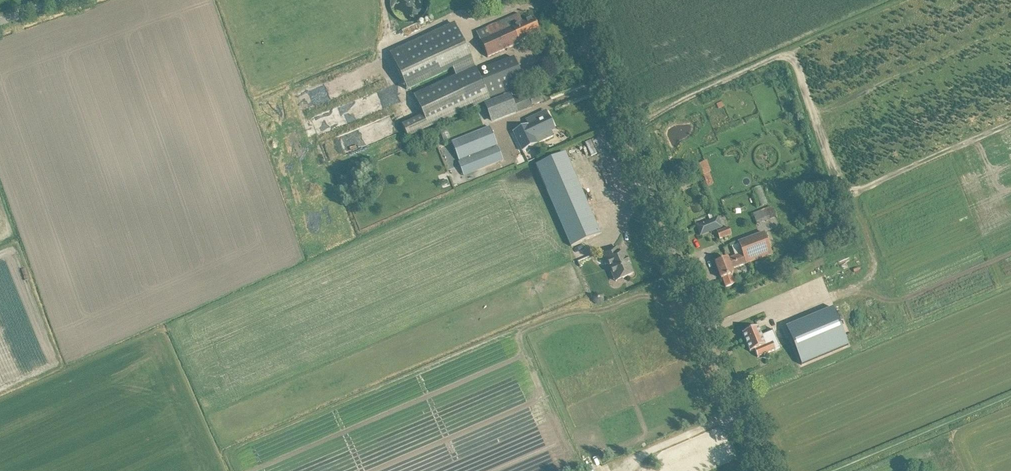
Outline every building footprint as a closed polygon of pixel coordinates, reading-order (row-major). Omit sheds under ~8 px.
[(420,20),(425,0),(396,0),(393,12),(420,20)] [(519,42),(540,33),(533,18),(523,23),(519,14),(477,32),(487,57),(510,47),(519,43),(519,42)] [(455,25),(391,55),(407,90),(452,68),(457,77),(415,97),(424,116),(404,125),(409,136),(429,127),(430,127),(491,99),(531,82),(528,74),(521,77),(513,59),(485,71),(488,79),(482,82),(478,74),(476,68),(455,25)] [(543,101),(539,91),(528,95),(532,105),(543,101)] [(529,107),(525,97),(513,102),(517,112),(529,107)] [(554,136),(551,131),(554,129),(546,112),(537,117),(528,121),(529,125),(514,132),(524,151),(540,143),(554,136)] [(498,145),(491,127),(452,143),(460,161),(498,145)] [(447,130),(441,132),(445,142),(451,140),(447,130)] [(592,140),(586,142),(591,156),(596,154),(592,140)] [(498,146),(459,162),(465,175),(504,160),(498,146)] [(600,234),(576,179),(565,153),(536,166),(571,247),(600,234)] [(706,160),(699,163),(707,186),(715,184),(706,160)] [(761,206),(768,204),(762,185),(755,187),(761,206)] [(760,213),(753,216),(757,226),(764,223),(760,213)] [(721,228),(718,218),(697,226),(700,235),(721,228)] [(731,235),(728,228),(716,233),(719,240),(731,235)] [(727,258),(715,262),(721,279),(722,278),(725,287),(735,284),(732,275),(733,274),(731,269),(746,264),(746,265),(773,255),(769,244),(742,254),(743,257),(730,262),(729,259),(728,259),(727,258)] [(632,274),(626,259),(627,259),(624,252),(619,255),(616,247),(600,253),(605,265),(608,263),(616,281),(632,274)] [(833,308),(786,327),(802,365),(848,345),(833,308)] [(754,350),(757,357),(780,348),(774,335),(763,340),(758,327),(753,329),(752,327),(746,329),(747,331),(742,333),(750,352),(754,350)]
